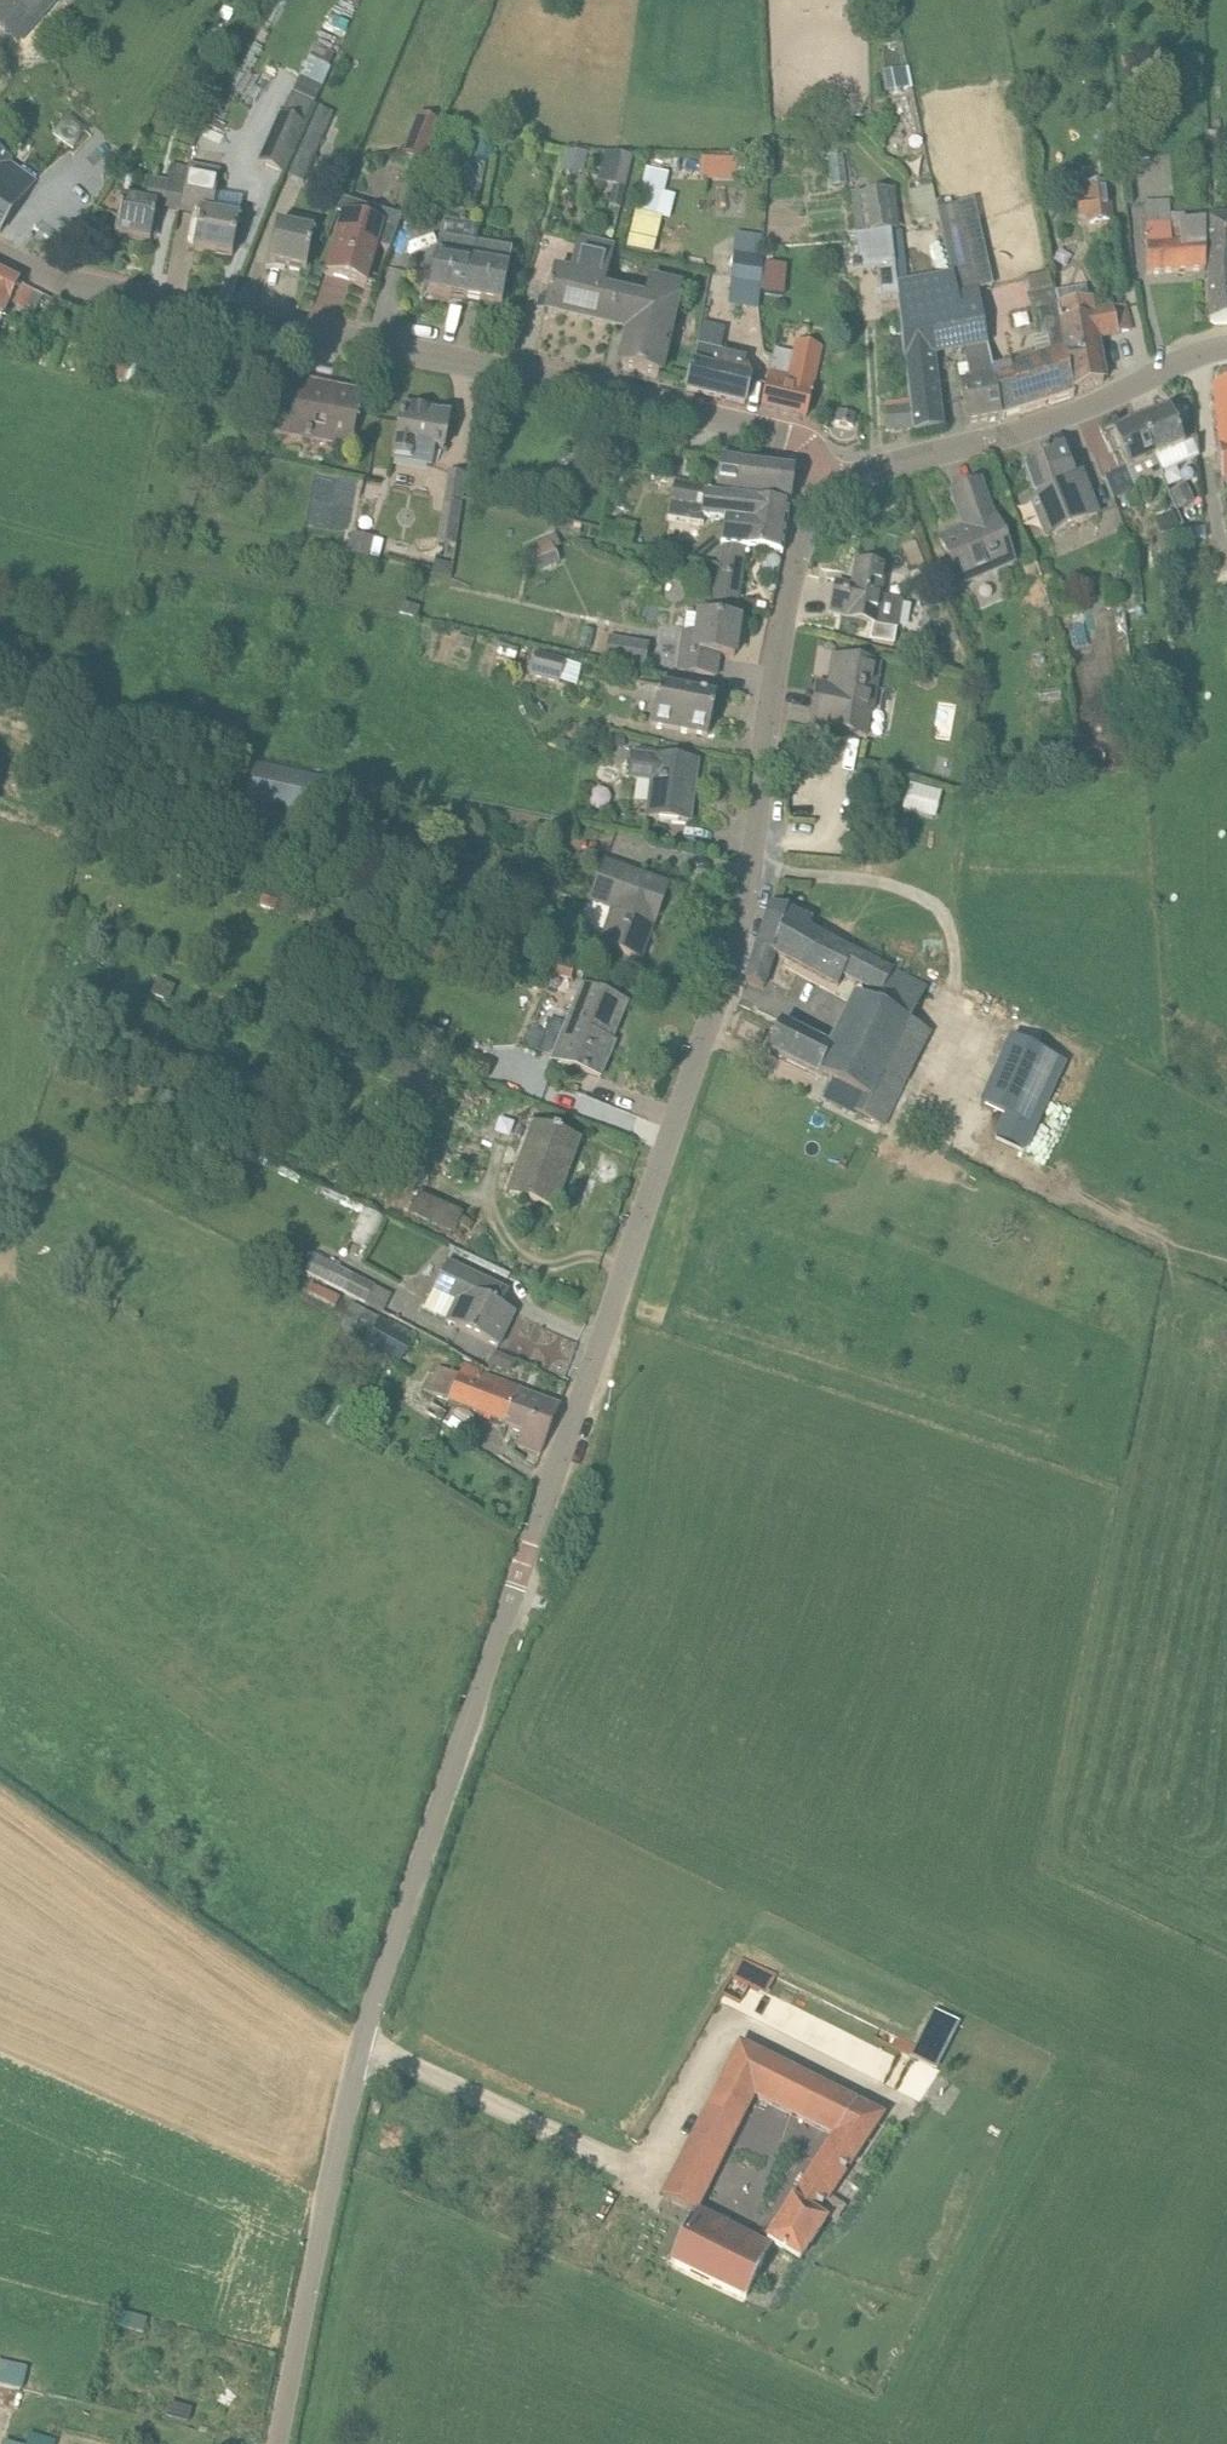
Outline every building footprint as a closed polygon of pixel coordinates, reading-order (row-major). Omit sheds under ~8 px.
[(17,43),(56,0),(5,0),(0,6),(0,28),(17,43)] [(229,22),(234,12),(223,6),(218,17),(229,22)] [(309,57),(329,65),(334,54),(315,44),(309,57)] [(887,101),(908,96),(903,75),(882,80),(887,101)] [(302,126),(312,102),(294,93),(283,117),(281,116),(259,163),(281,173),(303,126),(302,126)] [(1125,106),(1127,123),(1142,121),(1139,104),(1125,106)] [(303,141),(318,147),(333,112),(318,106),(303,141)] [(420,159),(436,122),(418,115),(403,152),(420,159)] [(303,182),(318,147),(303,141),(288,175),(303,182)] [(0,152),(0,232),(36,179),(9,162),(11,159),(0,152)] [(608,205),(620,208),(632,155),(604,153),(599,172),(606,174),(604,185),(612,187),(608,205)] [(703,178),(737,178),(738,157),(703,157),(703,178)] [(180,211),(190,163),(189,163),(186,179),(168,176),(166,181),(150,177),(144,204),(122,199),(115,234),(151,241),(157,207),(180,211)] [(233,256),(240,217),(212,212),(221,169),(190,163),(180,211),(201,215),(194,249),(233,256)] [(1113,221),(1109,183),(1083,185),(1084,199),(1086,216),(1087,224),(1099,223),(1100,230),(1112,229),(1111,221),(1113,221)] [(661,218),(669,220),(675,195),(664,193),(641,187),(636,211),(644,213),(645,213),(662,217),(661,218)] [(389,250),(402,217),(342,199),(336,214),(344,216),(328,272),(366,282),(376,247),(389,250)] [(1205,271),(1204,221),(1185,223),(1185,214),(1171,214),(1169,200),(1146,200),(1148,246),(1146,246),(1147,275),(1205,271)] [(951,273),(955,294),(977,290),(978,290),(959,203),(937,207),(939,217),(940,221),(951,273)] [(1208,215),(1210,324),(1226,324),(1226,215),(1208,215)] [(307,270),(314,233),(277,225),(269,263),(307,270)] [(899,230),(893,231),(898,283),(906,281),(902,230),(899,230)] [(877,269),(880,297),(899,295),(898,283),(893,231),(856,237),(859,270),(877,269)] [(644,298),(619,292),(604,289),(614,245),(578,236),(567,277),(553,274),(545,311),(630,331),(621,367),(659,376),(681,283),(649,275),(644,298)] [(476,246),(440,239),(429,293),(466,300),(476,246)] [(502,307),(512,253),(476,246),(466,300),(502,307)] [(758,305),(763,254),(733,252),(728,302),(758,305)] [(762,265),(760,288),(774,290),(778,290),(780,267),(776,266),(762,265)] [(968,425),(1001,419),(992,373),(977,290),(955,294),(951,273),(906,281),(898,283),(899,295),(902,323),(910,408),(912,428),(914,435),(942,430),(933,354),(963,349),(965,365),(957,367),(968,425)] [(2,318),(19,283),(0,274),(0,317),(2,318)] [(1086,285),(1057,291),(1060,306),(1074,393),(1103,383),(1095,337),(1130,331),(1126,307),(1112,309),(1112,306),(1094,309),(1093,298),(1088,299),(1086,285)] [(1051,356),(992,373),(1001,419),(1075,395),(1074,393),(1060,306),(1058,306),(1038,309),(1042,335),(1047,335),(1051,356)] [(763,408),(806,417),(818,345),(794,341),(792,353),(773,350),(763,408)] [(735,358),(736,354),(699,346),(687,390),(746,404),(751,380),(747,361),(735,358)] [(122,380),(126,364),(109,359),(108,366),(105,366),(102,375),(122,380)] [(284,433),(350,445),(359,393),(331,388),(334,371),(313,367),(310,384),(293,381),(284,433)] [(1215,389),(1226,482),(1226,387),(1215,389)] [(910,408),(910,400),(886,403),(886,411),(910,408)] [(434,448),(443,450),(450,415),(403,406),(393,458),(431,465),(434,448)] [(889,431),(912,428),(910,408),(886,411),(889,431)] [(835,421),(834,423),(854,427),(854,425),(852,425),(854,415),(839,412),(837,422),(835,421)] [(1195,441),(1184,446),(1170,412),(1144,422),(1142,418),(1141,418),(1143,423),(1141,424),(1162,473),(1198,458),(1195,441)] [(1162,473),(1141,424),(1139,425),(1137,420),(1136,420),(1138,425),(1113,435),(1128,471),(1128,470),(1135,488),(1163,477),(1161,473),(1162,473)] [(601,449),(614,452),(616,439),(604,437),(601,449)] [(1081,475),(1074,478),(1062,450),(1023,467),(1037,500),(1042,498),(1057,532),(1098,515),(1081,475)] [(736,491),(790,501),(794,472),(721,464),(717,487),(736,491)] [(444,494),(462,498),(466,474),(448,471),(444,494)] [(789,507),(705,496),(704,504),(697,502),(700,487),(675,482),(673,496),(671,495),(667,514),(702,521),(703,515),(724,519),(787,528),(789,507)] [(1194,502),(1186,484),(1169,492),(1177,509),(1194,502)] [(994,516),(993,516),(980,485),(952,497),(965,528),(941,538),(960,585),(1014,563),(994,516)] [(179,504),(194,507),(197,492),(183,489),(179,504)] [(455,546),(462,498),(444,494),(436,543),(455,546)] [(557,514),(573,519),(578,505),(562,499),(557,514)] [(1154,518),(1160,533),(1179,526),(1173,511),(1154,518)] [(783,553),(787,528),(724,519),(720,546),(721,547),(717,570),(716,570),(710,603),(736,606),(744,548),(783,553)] [(370,558),(374,538),(352,533),(347,552),(370,558)] [(539,571),(561,562),(553,545),(532,554),(539,571)] [(1194,569),(1195,565),(1210,563),(1208,550),(1193,552),(1191,549),(1187,546),(1183,545),(1178,545),(1174,546),(1170,548),(1167,551),(1164,555),(1163,559),(1163,563),(1165,568),(1167,572),(1170,575),(1174,577),(1179,577),(1183,577),(1187,576),(1191,573),(1194,569)] [(432,573),(451,577),(454,564),(435,560),(432,573)] [(881,597),(886,567),(856,562),(852,588),(836,585),(830,617),(876,625),(898,629),(902,601),(881,597)] [(935,586),(931,578),(922,583),(926,591),(935,586)] [(764,611),(771,611),(772,606),(765,605),(766,603),(743,600),(742,607),(764,611)] [(399,613),(417,618),(421,606),(402,601),(399,613)] [(684,634),(678,670),(717,675),(717,674),(714,673),(717,654),(735,656),(740,621),(699,615),(696,636),(684,634)] [(458,635),(455,647),(471,651),(474,639),(458,635)] [(611,638),(606,659),(642,667),(647,645),(611,638)] [(529,676),(559,684),(564,661),(535,653),(529,676)] [(866,735),(878,666),(834,659),(830,689),(819,687),(812,726),(866,735)] [(660,686),(651,723),(708,736),(716,698),(660,686)] [(649,813),(689,821),(697,762),(635,754),(630,781),(653,785),(649,813)] [(337,780),(256,764),(248,802),(329,819),(337,780)] [(939,818),(946,791),(912,783),(905,809),(939,818)] [(612,909),(600,944),(642,959),(669,884),(604,861),(590,902),(612,909)] [(262,897),(260,907),(274,912),(277,901),(262,897)] [(810,929),(813,920),(770,906),(746,981),(764,987),(774,954),(838,986),(844,976),(881,995),(875,1005),(856,996),(829,1050),(780,1026),(768,1050),(830,1080),(822,1096),(881,1126),(928,1032),(910,1023),(926,989),(810,929)] [(556,962),(552,974),(570,980),(574,969),(556,962)] [(150,996),(169,1004),(175,987),(158,979),(150,996)] [(582,988),(554,1062),(600,1078),(626,1003),(582,988)] [(996,1138),(1031,1153),(1068,1062),(1009,1038),(982,1106),(1005,1116),(996,1138)] [(450,1065),(486,1080),(493,1061),(457,1047),(450,1065)] [(492,1093),(479,1089),(477,1096),(490,1100),(492,1093)] [(523,1154),(509,1192),(554,1208),(568,1170),(565,1169),(575,1141),(559,1135),(560,1132),(540,1124),(528,1156),(523,1154)] [(375,1179),(368,1192),(382,1199),(388,1186),(375,1179)] [(416,1194),(409,1210),(454,1231),(461,1215),(416,1194)] [(348,1238),(367,1249),(384,1217),(364,1206),(348,1238)] [(374,1286),(313,1254),(305,1272),(365,1304),(374,1286)] [(500,1307),(509,1292),(450,1260),(437,1289),(427,1308),(450,1320),(500,1344),(516,1316),(500,1307)] [(341,1297),(311,1283),(306,1294),(335,1308),(341,1297)] [(380,1317),(352,1303),(341,1327),(353,1333),(359,1319),(375,1327),(366,1342),(400,1362),(414,1336),(380,1317)] [(505,1373),(510,1375),(516,1362),(512,1360),(498,1353),(492,1367),(505,1373)] [(499,1421),(514,1386),(464,1364),(459,1376),(439,1366),(434,1375),(428,1372),(420,1387),(499,1421)] [(541,1454),(560,1406),(514,1386),(499,1421),(524,1432),(519,1444),(541,1454)] [(741,1957),(731,1975),(756,1990),(767,1970),(741,1957)] [(701,2121),(732,2137),(753,2095),(834,2135),(767,2241),(800,2261),(825,2221),(816,2216),(882,2116),(740,2044),(701,2121)] [(695,2211),(732,2137),(701,2121),(662,2198),(694,2213),(669,2264),(673,2265),(665,2281),(736,2316),(770,2249),(695,2211)] [(0,2358),(0,2382),(22,2387),(27,2365),(0,2358)] [(168,2401),(165,2415),(188,2421),(191,2407),(168,2401)] [(59,2442),(29,2433),(26,2443),(58,2443),(59,2442)]
